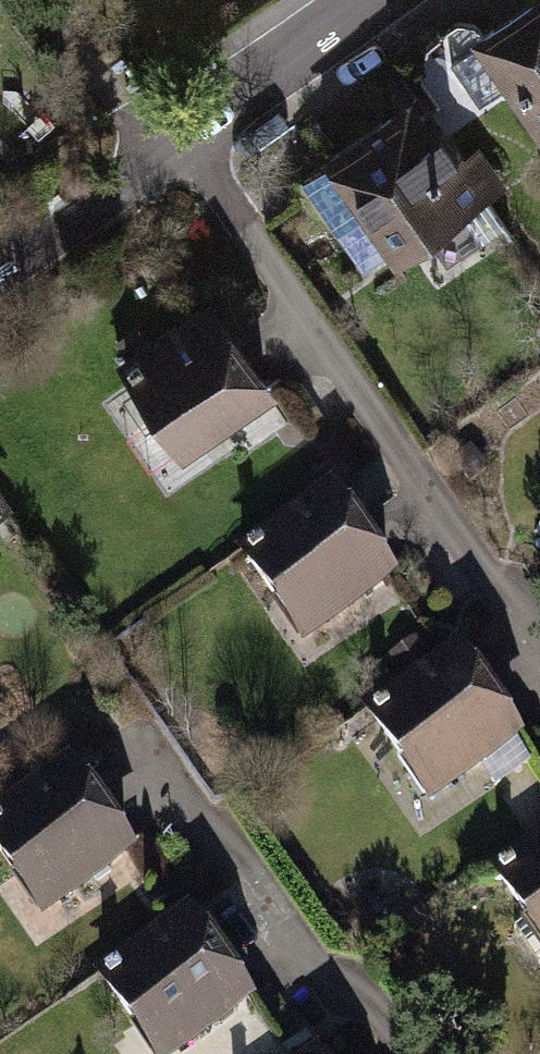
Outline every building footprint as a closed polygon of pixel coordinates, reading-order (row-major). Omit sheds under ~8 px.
[(450,62),(480,105),(512,83),(539,124),(539,0),(450,62)] [(417,99),(300,179),(339,235),(370,213),(398,254),(483,195),(480,191),(461,163),(417,99)] [(475,153),(461,163),(480,191),(494,181),(475,153)] [(210,307),(125,365),(159,414),(173,404),(197,439),(268,391),(210,307)] [(329,492),(243,551),(277,600),(292,590),(316,626),(388,577),(329,492)] [(426,656),(414,639),(390,656),(401,673),(426,656)] [(455,650),(370,709),(404,759),(419,748),(444,784),(514,735),(455,650)] [(0,810),(0,851),(16,874),(30,863),(54,899),(125,850),(67,765),(0,810)] [(496,868),(529,917),(515,926),(539,962),(539,838),(496,868)] [(186,914),(100,972),(136,1024),(150,1013),(174,1048),(245,999),(186,914)]
